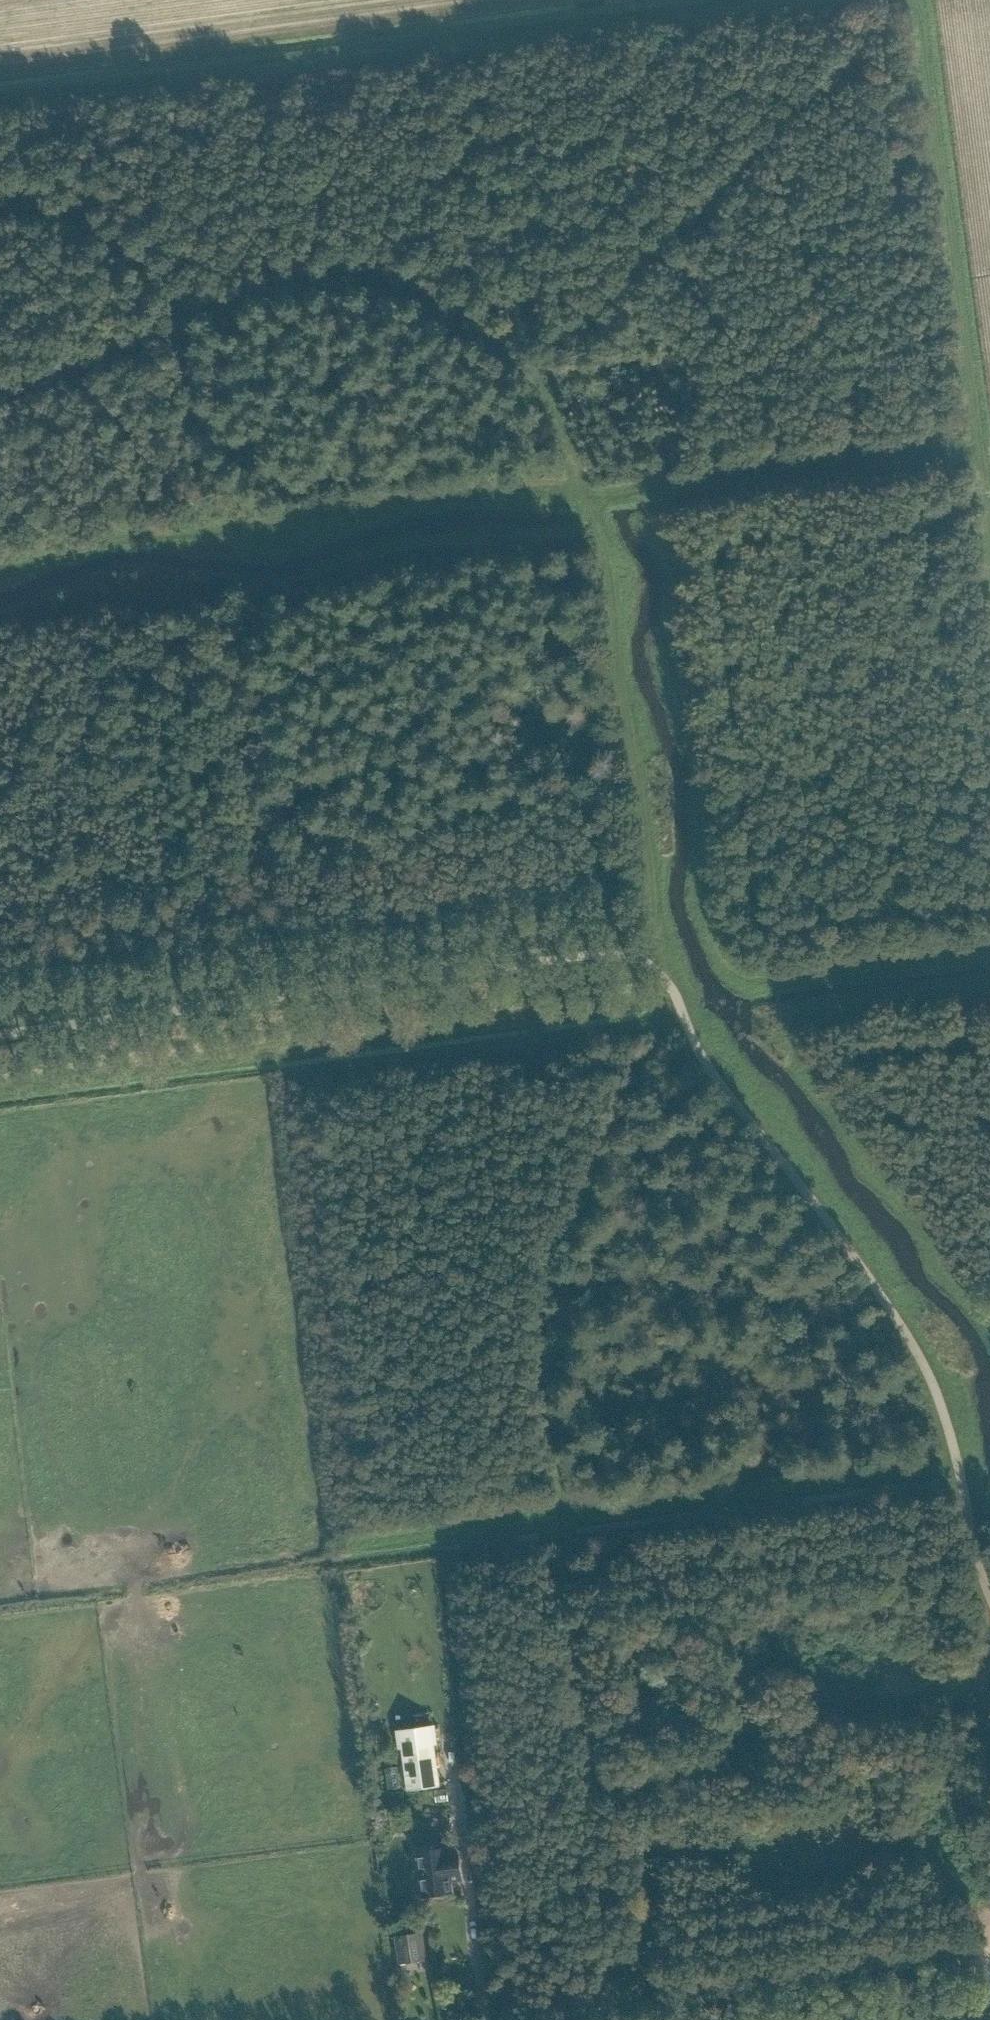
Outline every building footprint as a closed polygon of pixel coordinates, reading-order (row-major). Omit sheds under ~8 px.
[(432,1725),(399,1729),(407,1789),(440,1785),(432,1725)] [(462,1878),(459,1857),(449,1858),(448,1850),(418,1853),(422,1895),(453,1892),(451,1880),(462,1878)] [(407,1922),(395,1924),(400,1964),(420,1961),(419,1953),(425,1952),(422,1932),(408,1934),(407,1922)]
